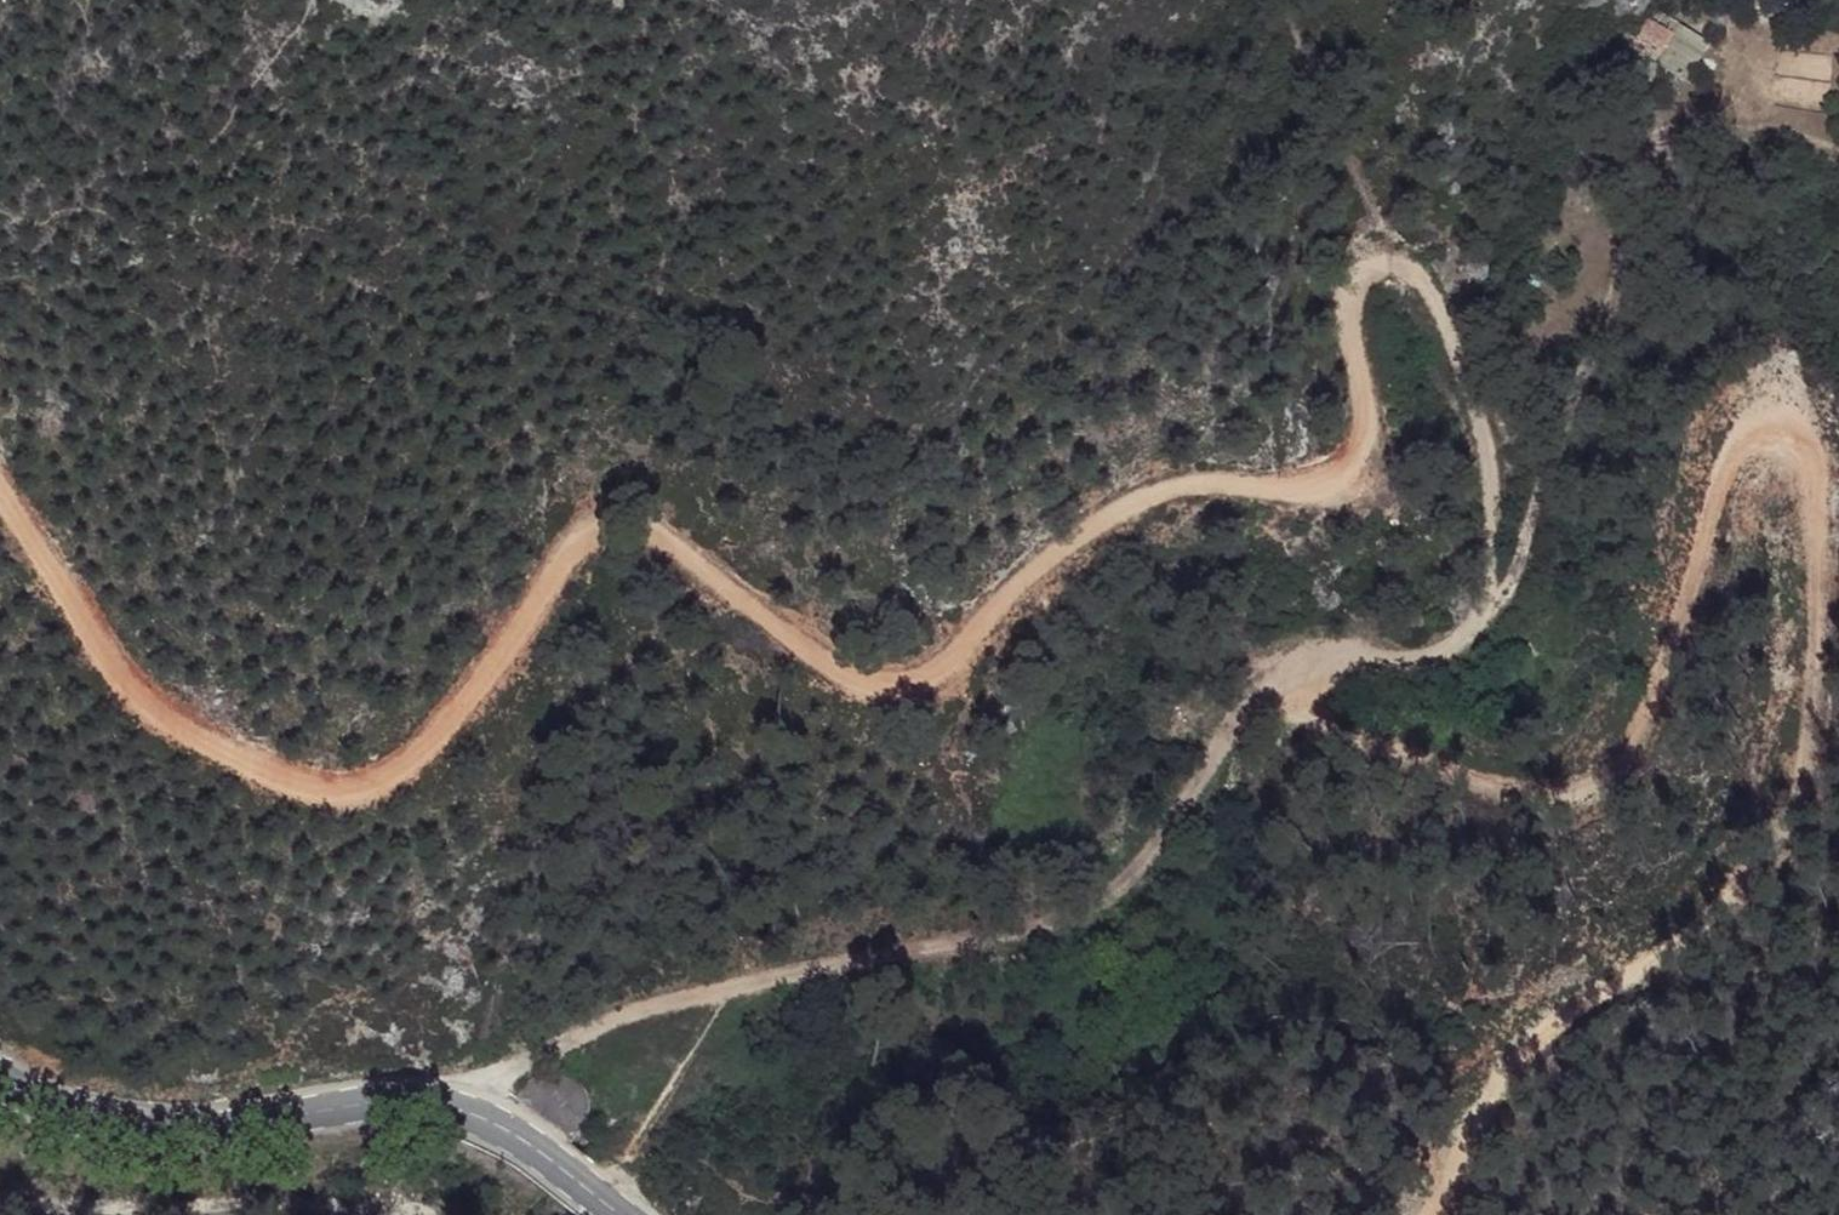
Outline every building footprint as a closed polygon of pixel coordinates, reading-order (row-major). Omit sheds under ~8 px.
[(1653,59),(1678,35),(1659,22),(1631,44),(1653,59)]
